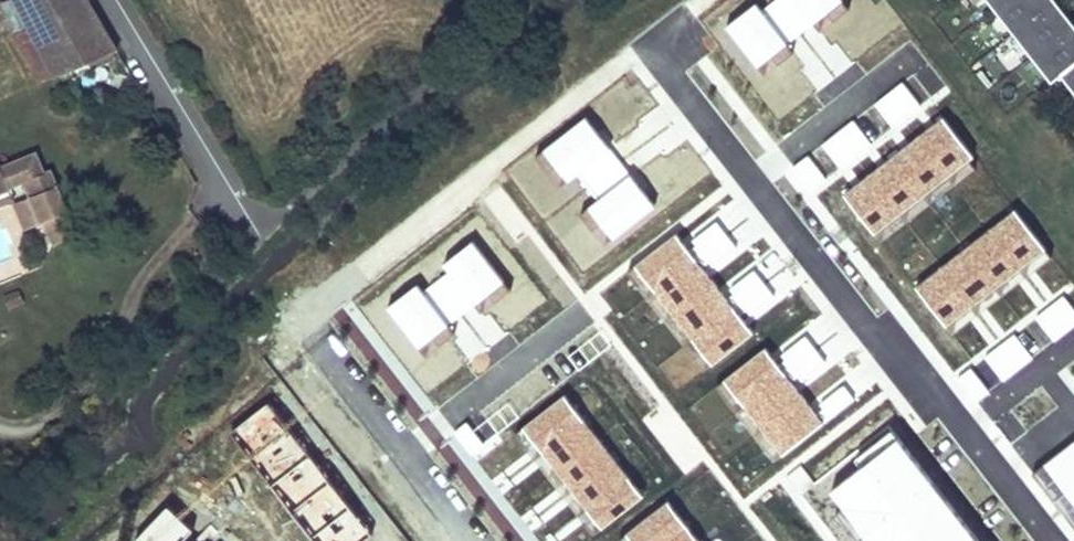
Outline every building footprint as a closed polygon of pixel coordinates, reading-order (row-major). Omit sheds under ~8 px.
[(49,64),(15,0),(4,0),(6,3),(0,6),(0,7),(1,9),(8,21),(33,69),(44,87),(58,81),(49,64)] [(110,41),(85,0),(15,0),(49,64),(58,81),(117,53),(110,41)] [(1071,0),(972,0),(1042,89),(1051,82),(1073,112),(1073,4),(1071,0)] [(9,191),(28,183),(45,223),(55,246),(77,236),(67,213),(69,213),(51,172),(44,175),(35,154),(0,170),(9,191)] [(9,191),(0,170),(0,196),(9,191)] [(14,202),(26,231),(45,223),(28,183),(9,191),(14,202)] [(14,202),(9,191),(0,196),(0,209),(14,202)]
